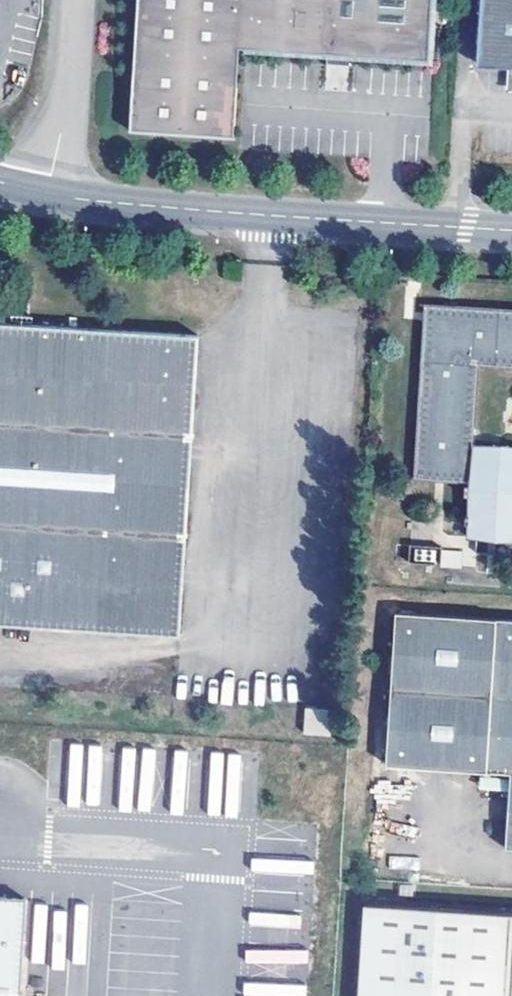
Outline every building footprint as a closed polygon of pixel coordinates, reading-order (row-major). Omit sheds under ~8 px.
[(235,136),(239,49),(339,54),(430,59),(434,0),(141,0),(133,130),(235,136)] [(478,64),(511,66),(511,0),(482,0),(478,64)] [(424,304),(415,482),(473,485),(471,536),(511,538),(511,451),(477,449),(482,368),(511,370),(511,309),(424,304)] [(180,635),(199,333),(0,322),(0,624),(180,635)] [(511,774),(505,849),(511,850),(511,621),(397,613),(387,765),(511,774)] [(332,709),(306,707),(304,733),(330,734),(332,709)] [(507,789),(508,776),(478,776),(478,789),(507,789)] [(26,899),(0,897),(0,995),(20,995),(26,899)] [(367,902),(361,995),(511,995),(511,912),(367,902)]
